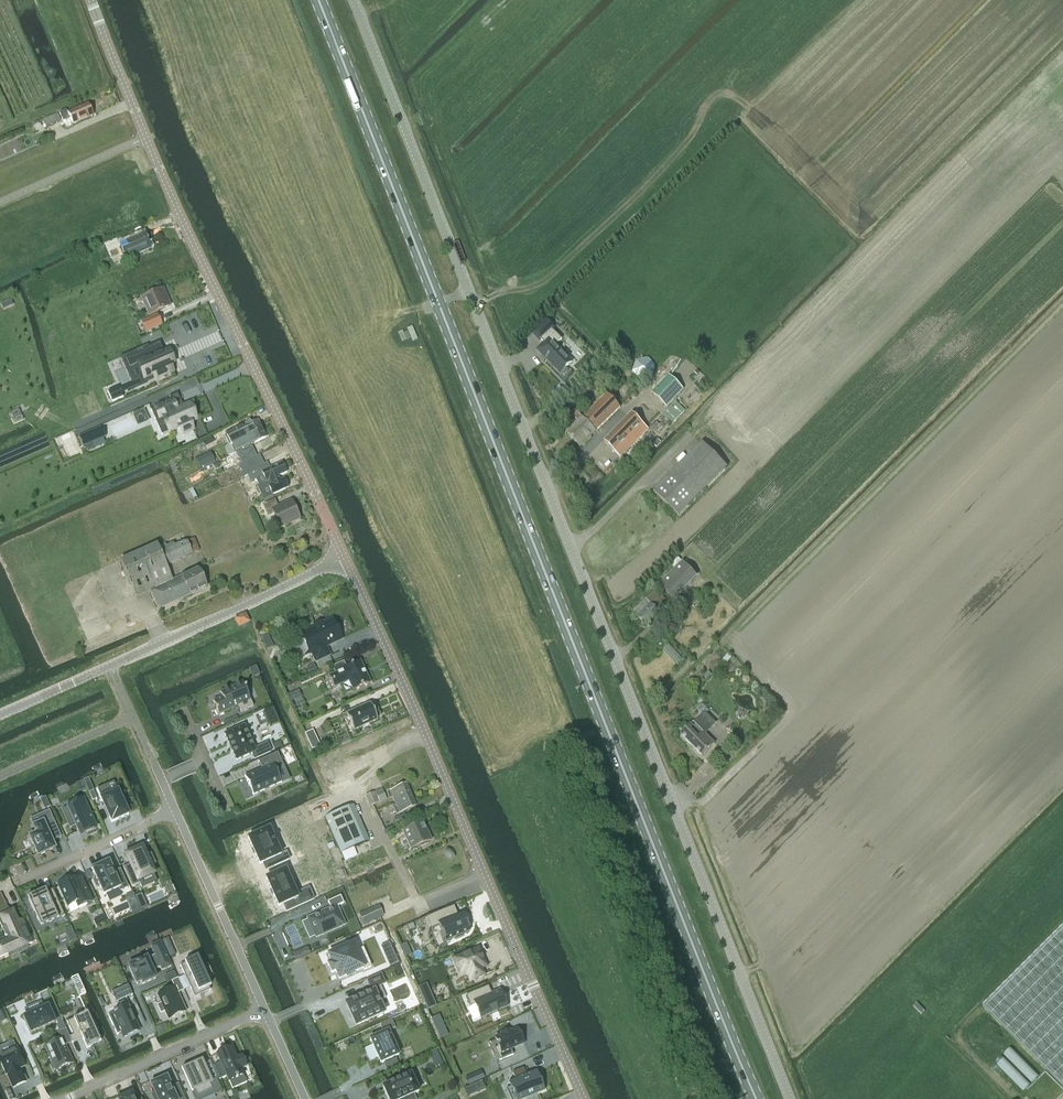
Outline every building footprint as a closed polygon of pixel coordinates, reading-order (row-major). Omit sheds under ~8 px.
[(69,120),(72,126),(93,116),(88,105),(67,114),(66,111),(60,114),(63,122),(69,120)] [(54,115),(44,119),(47,127),(57,122),(60,121),(57,114),(54,115)] [(125,260),(151,249),(144,234),(120,245),(116,238),(104,244),(110,257),(122,252),(125,260)] [(146,309),(149,315),(170,306),(162,289),(140,298),(145,310),(146,309)] [(161,325),(157,315),(142,322),(146,332),(161,325)] [(546,321),(533,334),(540,341),(541,340),(552,329),(553,328),(546,321)] [(547,346),(540,352),(547,359),(544,361),(565,382),(573,375),(566,368),(572,362),(556,346),(562,339),(552,329),(541,340),(547,346)] [(142,352),(126,359),(129,368),(138,364),(144,379),(153,375),(159,373),(161,377),(173,372),(169,364),(173,362),(169,353),(165,354),(160,342),(149,347),(142,350),(142,352)] [(666,407),(683,390),(669,376),(652,393),(666,407)] [(122,394),(119,389),(118,387),(107,392),(112,403),(123,398),(122,394)] [(571,414),(572,416),(578,422),(567,433),(580,447),(595,432),(596,433),(620,408),(607,395),(583,419),(575,410),(571,414)] [(171,401),(150,410),(162,435),(179,428),(182,435),(193,430),(190,423),(196,420),(189,404),(183,407),(176,410),(172,401),(171,401)] [(669,409),(663,415),(672,424),(685,411),(676,402),(669,409)] [(604,441),(620,457),(648,430),(632,414),(604,441)] [(244,424),(225,434),(231,446),(232,446),(247,439),(246,437),(262,429),(258,420),(251,424),(249,421),(244,424)] [(98,428),(78,437),(83,447),(85,446),(88,452),(92,450),(90,444),(91,443),(103,438),(98,428)] [(247,439),(232,446),(235,452),(241,464),(256,456),(251,445),(266,437),(262,429),(246,437),(247,439)] [(702,442),(653,491),(678,516),(727,468),(702,442)] [(250,462),(240,467),(244,477),(248,475),(251,482),(260,477),(263,475),(266,481),(272,479),(273,481),(279,478),(278,476),(287,472),(282,462),(265,470),(261,460),(251,465),(250,462)] [(271,493),(263,497),(265,500),(273,496),(272,494),(288,486),(284,478),(283,479),(280,480),(279,478),(273,481),(274,484),(268,486),(271,493)] [(291,501),(278,507),(275,499),(263,505),(268,516),(273,513),(280,528),(300,519),(291,501)] [(200,568),(189,573),(172,581),(165,566),(192,554),(199,550),(194,539),(187,542),(183,533),(120,561),(136,597),(151,590),(159,609),(208,587),(200,568)] [(697,573),(698,573),(702,569),(691,557),(686,562),(697,573)] [(673,599),(696,575),(683,562),(660,586),(673,599)] [(707,584),(704,587),(711,595),(714,591),(707,584)] [(646,625),(668,603),(655,590),(633,612),(646,625)] [(700,599),(695,593),(685,603),(690,609),(700,599)] [(683,606),(678,610),(683,616),(688,612),(683,606)] [(238,627),(248,622),(245,615),(235,619),(238,627)] [(679,624),(683,620),(679,615),(674,619),(679,624)] [(306,647),(300,649),(304,657),(312,653),(316,662),(316,661),(329,656),(329,655),(329,654),(328,655),(325,647),(342,639),(340,634),(341,631),(338,625),(335,624),(332,619),(323,623),(322,622),(314,625),(315,627),(300,634),(306,647)] [(663,650),(677,665),(683,660),(668,644),(663,650)] [(344,661),(332,667),(336,674),(343,671),(342,669),(347,667),(344,661)] [(370,684),(359,662),(347,667),(342,669),(343,671),(336,674),(328,678),(333,689),(348,682),(353,692),(370,684)] [(222,697),(213,701),(219,715),(238,706),(240,712),(253,707),(242,682),(220,693),(222,697)] [(377,720),(370,704),(346,715),(354,731),(377,720)] [(272,708),(263,712),(270,727),(279,723),(272,708)] [(705,735),(716,724),(705,712),(681,735),(702,756),(714,744),(705,735)] [(237,716),(224,721),(226,725),(238,719),(237,716)] [(225,734),(224,734),(225,735),(236,760),(236,761),(237,760),(252,753),(255,759),(270,752),(271,752),(267,743),(254,749),(244,726),(244,725),(243,726),(225,734)] [(320,746),(313,730),(304,734),(312,750),(320,746)] [(245,776),(244,776),(253,796),(254,795),(253,795),(280,783),(281,783),(275,770),(283,766),(277,753),(258,761),(262,769),(245,777),(245,776)] [(82,781),(76,784),(79,792),(86,789),(82,781)] [(113,782),(96,789),(111,823),(128,815),(113,782)] [(410,795),(406,784),(389,791),(389,792),(386,793),(389,799),(392,797),(394,803),(410,795)] [(386,800),(382,789),(373,793),(378,803),(386,800)] [(378,803),(373,793),(365,797),(370,807),(378,803)] [(399,813),(415,806),(410,795),(394,803),(397,808),(394,809),(396,815),(399,813)] [(75,807),(69,810),(76,825),(80,835),(96,827),(83,799),(73,804),(75,807)] [(353,805),(325,818),(341,854),(369,841),(353,805)] [(36,834),(29,837),(38,856),(55,848),(52,842),(50,838),(59,833),(49,811),(39,815),(42,822),(33,826),(33,827),(36,834)] [(407,821),(404,814),(393,819),(396,826),(407,821)] [(431,841),(423,823),(403,832),(410,850),(431,841)] [(269,829),(248,839),(259,865),(271,859),(275,866),(290,859),(286,852),(280,855),(269,829)] [(132,868),(126,871),(133,886),(140,883),(139,880),(154,874),(150,865),(154,863),(151,854),(146,856),(142,847),(126,855),(132,868)] [(93,869),(92,869),(92,870),(96,878),(93,880),(96,887),(99,886),(103,894),(103,895),(104,895),(119,888),(120,891),(127,888),(120,872),(114,875),(113,872),(109,863),(109,861),(107,862),(108,862),(93,869)] [(285,870),(266,879),(278,907),(283,905),(286,912),(314,899),(309,888),(296,894),(285,870)] [(70,879),(58,885),(67,904),(68,906),(76,903),(78,908),(92,902),(81,878),(71,883),(70,879)] [(45,889),(27,897),(28,899),(38,921),(41,927),(49,923),(65,916),(53,889),(47,892),(45,889)] [(340,896),(328,902),(331,908),(336,906),(336,907),(343,903),(340,896)] [(331,908),(307,919),(316,938),(345,925),(336,907),(336,906),(331,908)] [(0,939),(0,957),(32,943),(23,923),(18,925),(12,911),(10,912),(8,908),(7,908),(0,912),(0,925),(1,928),(5,937),(0,939)] [(451,909),(427,919),(431,928),(438,925),(446,942),(455,938),(456,940),(464,936),(463,934),(470,931),(462,913),(457,915),(455,916),(452,910),(454,909),(453,908),(451,909)] [(983,1007),(1062,1087),(1062,927),(983,1007)] [(146,959),(128,967),(136,984),(141,982),(142,984),(155,979),(152,971),(160,968),(161,971),(171,966),(160,942),(151,946),(155,956),(147,959),(146,959)] [(332,963),(327,964),(331,973),(336,971),(339,979),(346,976),(354,972),(363,968),(364,970),(371,967),(363,949),(357,952),(353,944),(328,955),(332,963)] [(172,947),(165,949),(169,958),(175,955),(172,947)] [(478,950),(454,961),(461,977),(467,974),(470,981),(483,975),(480,968),(485,966),(478,950)] [(185,963),(180,965),(194,997),(210,990),(209,987),(211,986),(197,956),(184,962),(185,963)] [(372,994),(345,1006),(355,1028),(383,1015),(378,1003),(384,1000),(379,988),(384,985),(380,976),(366,982),(370,992),(371,991),(372,994)] [(178,978),(171,981),(174,988),(175,988),(177,994),(184,991),(178,978)] [(128,985),(121,988),(125,998),(132,995),(128,985)] [(489,986),(466,996),(471,1007),(475,1005),(481,1018),(490,1014),(491,1015),(498,1012),(498,1011),(507,1007),(500,991),(492,994),(489,986)] [(162,1003),(157,1005),(161,1013),(165,1011),(169,1019),(185,1012),(177,994),(175,988),(174,988),(158,995),(162,1003)] [(55,1023),(47,1006),(23,1017),(30,1034),(55,1023)] [(129,1006),(108,1015),(117,1035),(122,1033),(124,1037),(139,1031),(133,1017),(134,1017),(129,1006)] [(95,1030),(98,1029),(95,1021),(92,1022),(87,1012),(86,1013),(86,1012),(84,1013),(84,1014),(67,1022),(74,1038),(81,1035),(87,1048),(101,1042),(95,1030)] [(58,1024),(56,1025),(59,1031),(65,1029),(61,1018),(56,1020),(58,1024)] [(392,1021),(380,1027),(383,1033),(388,1031),(388,1032),(395,1028),(392,1021)] [(61,1039),(45,1047),(45,1048),(55,1071),(73,1063),(64,1045),(72,1042),(66,1028),(65,1029),(59,1031),(57,1032),(61,1039)] [(502,1036),(495,1039),(495,1040),(501,1053),(496,1055),(499,1062),(513,1056),(510,1050),(522,1044),(523,1044),(522,1040),(517,1029),(510,1032),(509,1031),(501,1035),(502,1036)] [(383,1033),(370,1039),(380,1063),(399,1055),(388,1032),(388,1031),(383,1033)] [(220,1063),(213,1066),(219,1080),(226,1077),(229,1082),(244,1075),(241,1069),(246,1067),(241,1056),(236,1058),(232,1048),(216,1055),(220,1063)] [(20,1068),(24,1066),(16,1049),(0,1056),(0,1063),(6,1075),(7,1074),(13,1088),(26,1082),(20,1068)] [(182,1070),(195,1098),(196,1098),(213,1092),(214,1095),(222,1091),(217,1081),(216,1078),(210,1081),(201,1061),(182,1070)] [(508,1084),(508,1085),(509,1084),(511,1087),(516,1098),(524,1098),(544,1090),(536,1071),(526,1076),(523,1069),(512,1073),(515,1081),(509,1083),(508,1084)] [(481,1071),(465,1078),(468,1085),(484,1077),(481,1071)] [(383,1087),(388,1098),(416,1098),(413,1094),(418,1092),(411,1074),(383,1087)] [(150,1084),(150,1085),(151,1085),(154,1093),(151,1095),(153,1098),(184,1098),(178,1087),(172,1089),(171,1087),(167,1078),(167,1077),(165,1077),(166,1077),(151,1084),(150,1084)]
